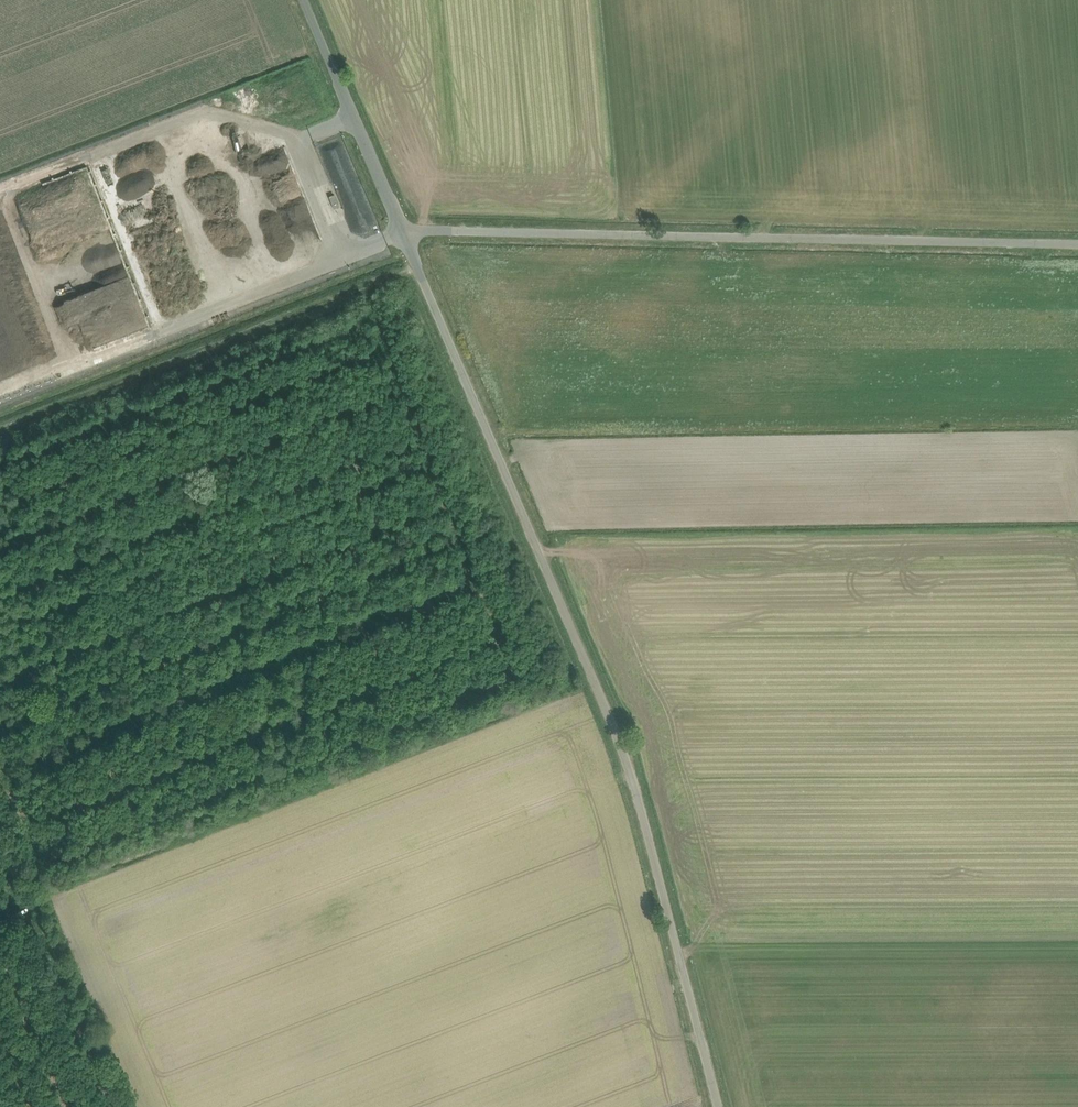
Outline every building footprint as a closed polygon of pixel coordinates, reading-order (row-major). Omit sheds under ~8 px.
[(377,226),(347,136),(323,144),(353,234),(377,226)] [(334,194),(329,196),(334,209),(339,207),(334,194)]
